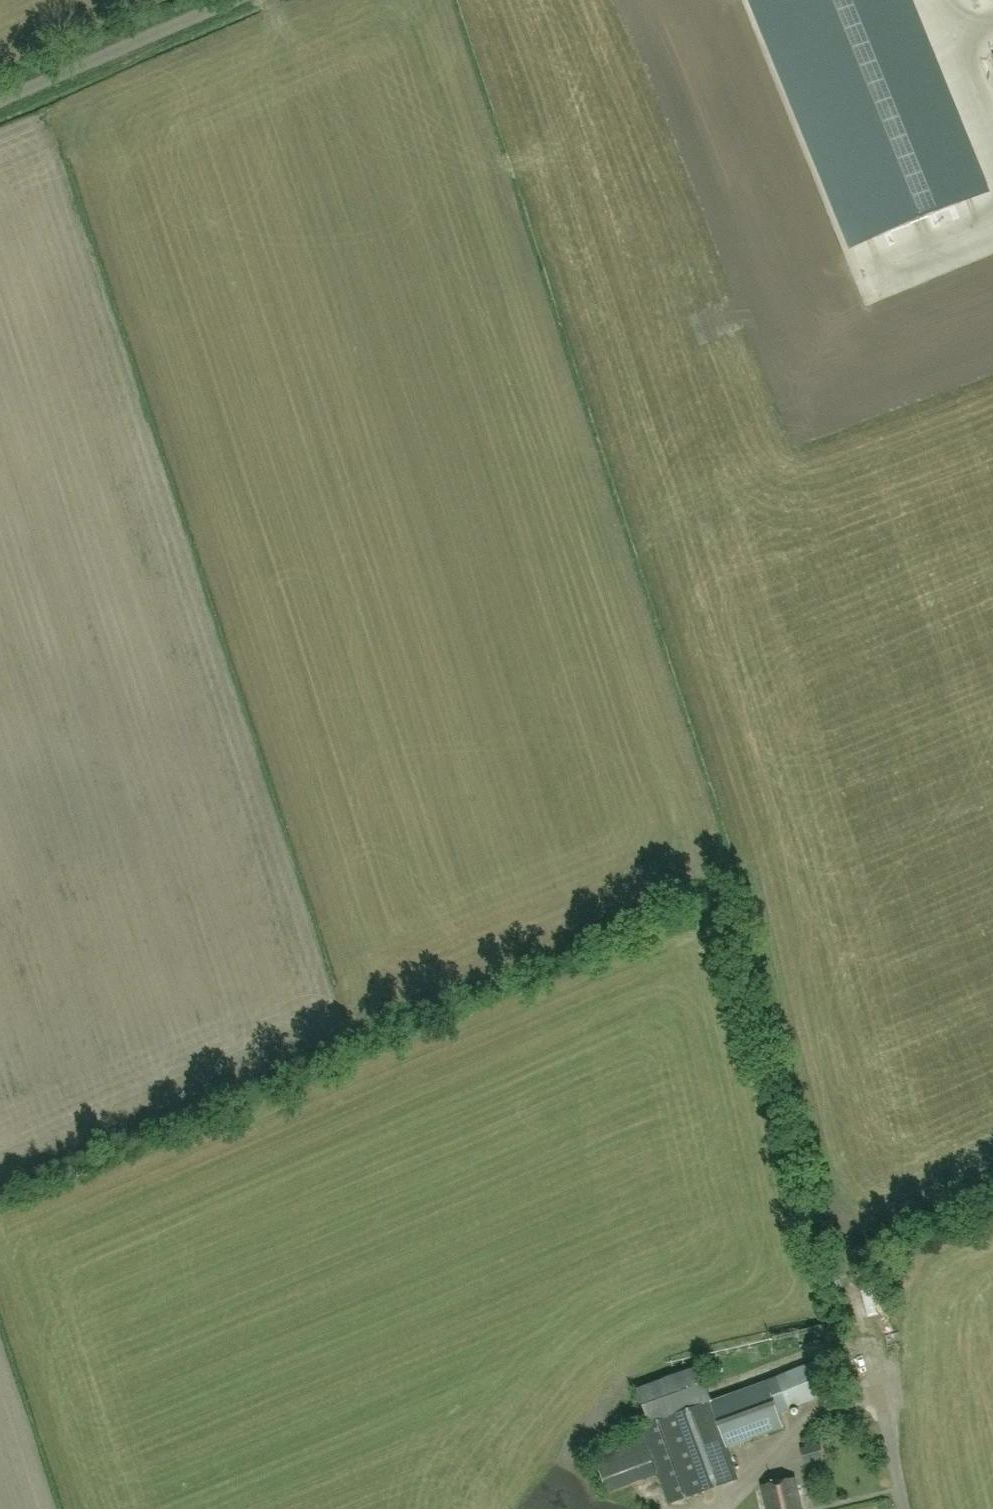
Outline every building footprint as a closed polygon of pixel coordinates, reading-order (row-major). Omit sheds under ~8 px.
[(905,0),(753,0),(852,246),(983,193),(905,0)] [(650,1424),(640,1428),(642,1434),(594,1452),(609,1494),(658,1475),(668,1504),(740,1478),(728,1446),(783,1426),(778,1412),(844,1387),(831,1354),(775,1376),(775,1377),(712,1401),(700,1365),(637,1389),(650,1424)] [(801,1448),(805,1464),(825,1459),(821,1443),(801,1448)] [(768,1508),(803,1508),(796,1479),(762,1487),(768,1508)]
